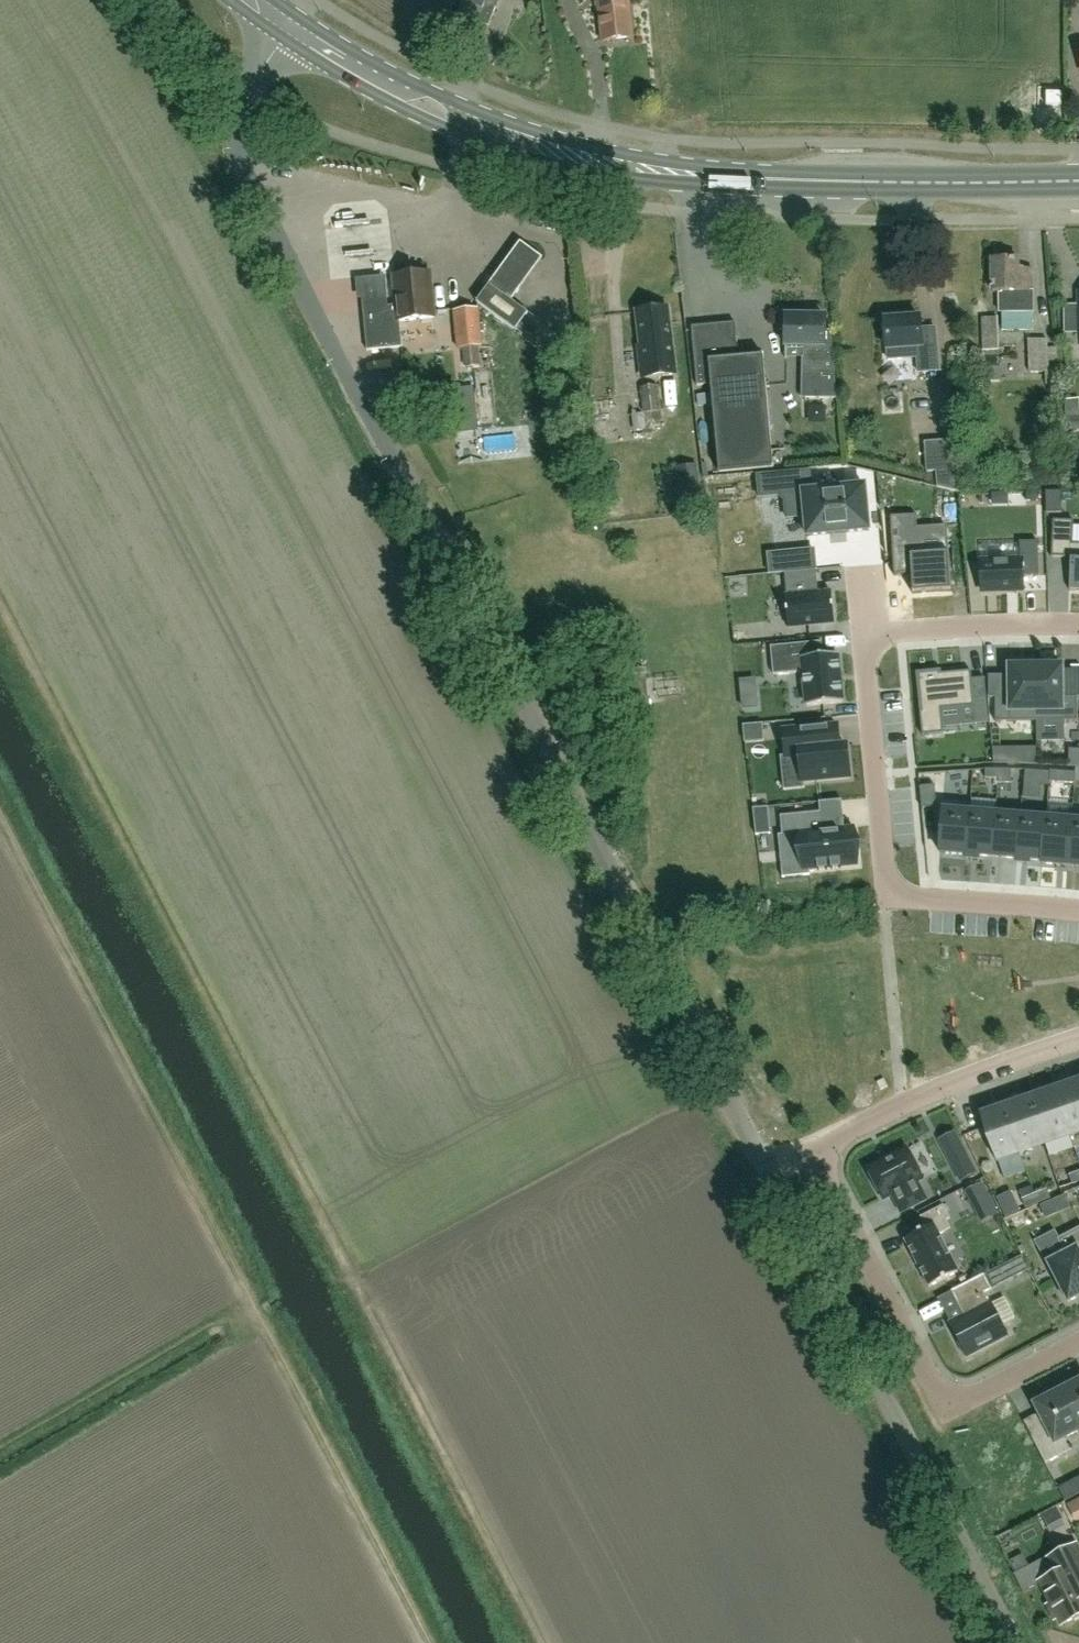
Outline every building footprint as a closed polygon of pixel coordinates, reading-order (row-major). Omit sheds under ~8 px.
[(499,0),(465,0),(449,41),(468,48),(478,22),(489,26),(496,8),(499,0)] [(597,5),(599,5),(603,41),(631,38),(627,2),(624,2),(624,0),(596,0),(597,5)] [(989,279),(989,289),(993,290),(993,292),(999,292),(999,313),(1001,312),(1002,332),(1033,332),(1033,312),(1032,270),(1018,270),(1018,260),(993,260),(993,277),(989,279)] [(434,318),(430,273),(394,277),(397,306),(388,307),(387,294),(361,296),(367,351),(402,348),(400,321),(434,318)] [(496,277),(476,303),(516,332),(529,314),(512,302),(519,293),(496,277)] [(642,379),(675,375),(666,308),(636,311),(641,347),(638,347),(642,379)] [(458,349),(481,346),(477,309),(455,311),(458,349)] [(805,346),(804,374),(804,378),(835,378),(831,332),(824,332),(824,318),(823,318),(814,318),(814,312),(779,311),(779,330),(786,330),(785,346),(805,346)] [(920,318),(884,321),(887,350),(888,360),(905,359),(917,358),(918,373),(939,371),(935,328),(921,329),(920,318)] [(735,323),(691,328),(696,387),(710,386),(719,474),(774,469),(763,356),(738,359),(735,323)] [(983,352),(999,351),(998,335),(982,336),(983,352)] [(1047,340),(1028,340),(1030,373),(1045,372),(1046,385),(1060,384),(1060,372),(1058,348),(1047,348),(1047,340)] [(989,380),(1002,381),(1004,365),(991,364),(989,380)] [(643,413),(632,415),(634,430),(646,429),(645,423),(663,421),(661,412),(658,386),(640,388),(641,396),(643,413)] [(924,443),(927,472),(936,472),(937,488),(957,492),(959,492),(955,440),(924,443)] [(809,469),(757,474),(759,496),(779,494),(785,499),(786,512),(805,511),(807,536),(869,531),(865,487),(811,492),(809,469)] [(1046,513),(1061,513),(1061,493),(1045,493),(1046,513)] [(919,542),(918,527),(917,515),(891,517),(894,576),(911,575),(912,595),(951,593),(948,540),(919,542)] [(1078,591),(1078,545),(1073,544),(1073,531),(1074,521),(1053,520),(1051,558),(1066,558),(1066,555),(1071,555),(1070,591),(1078,591)] [(1015,563),(974,564),(974,595),(1015,594),(1015,580),(1031,579),(1031,544),(1014,544),(1015,563)] [(815,550),(769,554),(771,574),(817,570),(815,550)] [(799,582),(768,585),(770,608),(768,609),(771,639),(818,635),(815,604),(800,606),(799,596),(801,595),(799,582)] [(822,649),(771,654),(774,683),(804,680),(808,713),(843,710),(838,662),(823,663),(822,649)] [(992,683),(993,716),(1015,716),(1015,711),(1032,710),(1032,666),(1005,667),(1006,683),(992,683)] [(1032,666),(1032,710),(1050,710),(1050,715),(1072,714),(1072,683),(1058,683),(1058,666),(1032,666)] [(944,734),(943,728),(941,710),(974,707),(972,680),(971,671),(938,675),(938,672),(917,674),(921,714),(920,714),(922,736),(944,734)] [(839,747),(820,749),(818,727),(784,730),(787,758),(800,756),(802,782),(849,778),(846,746),(839,747)] [(1068,750),(1068,767),(1078,767),(1078,750),(1068,750)] [(946,764),(945,773),(956,774),(957,765),(946,764)] [(1041,764),(1040,773),(1051,773),(1052,765),(1041,764)] [(1052,765),(1051,773),(1062,774),(1063,766),(1052,765)] [(993,766),(992,775),(1003,776),(1004,767),(993,766)] [(1004,767),(1003,776),(1014,777),(1015,768),(1004,767)] [(937,808),(935,786),(920,787),(922,809),(937,808)] [(855,866),(852,829),(826,831),(824,812),(779,817),(781,838),(800,836),(803,871),(855,866)] [(929,817),(926,856),(950,857),(952,819),(929,817)] [(952,819),(950,857),(973,859),(976,821),(952,819)] [(976,821),(973,859),(997,861),(1000,823),(976,821)] [(1000,823),(997,861),(1021,863),(1024,824),(1000,823)] [(1024,824),(1021,863),(1044,865),(1047,826),(1024,824)] [(1047,826),(1044,865),(1068,866),(1071,828),(1047,826)] [(1068,866),(1078,867),(1078,829),(1071,828),(1068,866)] [(1023,1081),(1027,1098),(1078,1084),(1078,1067),(1023,1081)] [(1071,1131),(1078,1128),(1078,1087),(1058,1094),(1071,1131)] [(1058,1094),(1033,1102),(1046,1139),(1071,1131),(1058,1094)] [(1033,1102),(1008,1111),(1022,1148),(1046,1139),(1033,1102)] [(1022,1148),(1008,1111),(982,1120),(997,1162),(1021,1154),(1019,1149),(1022,1148)] [(907,1149),(868,1170),(883,1200),(892,1195),(902,1212),(925,1200),(916,1182),(922,1179),(907,1149)] [(1078,1182),(1078,1173),(1070,1176),(1073,1184),(1078,1182)] [(982,1183),(967,1191),(973,1203),(988,1195),(982,1183)] [(1047,1189),(1035,1194),(1039,1204),(1051,1199),(1047,1189)] [(1026,1209),(1039,1204),(1035,1194),(1022,1200),(1026,1209)] [(941,1202),(918,1214),(925,1227),(903,1238),(927,1285),(957,1270),(937,1232),(949,1226),(944,1217),(948,1215),(941,1202)] [(1063,1250),(1045,1259),(1068,1303),(1078,1297),(1078,1228),(1057,1239),(1063,1250)] [(965,1318),(951,1325),(959,1343),(957,1344),(966,1358),(981,1351),(980,1349),(1006,1335),(1000,1325),(1015,1318),(1004,1298),(990,1305),(983,1293),(991,1289),(984,1275),(951,1292),(965,1318)] [(1059,1391),(1078,1431),(1078,1376),(1067,1382),(1069,1386),(1059,1391)] [(1078,1431),(1059,1391),(1050,1396),(1048,1392),(1035,1399),(1037,1403),(1035,1404),(1048,1429),(1032,1437),(1045,1463),(1071,1450),(1064,1438),(1078,1431)] [(1003,1399),(986,1409),(992,1421),(1010,1411),(1003,1399)] [(1075,1546),(1046,1560),(1054,1575),(1040,1582),(1051,1604),(1050,1610),(1053,1616),(1059,1618),(1063,1625),(1078,1616),(1078,1554),(1075,1546)]
